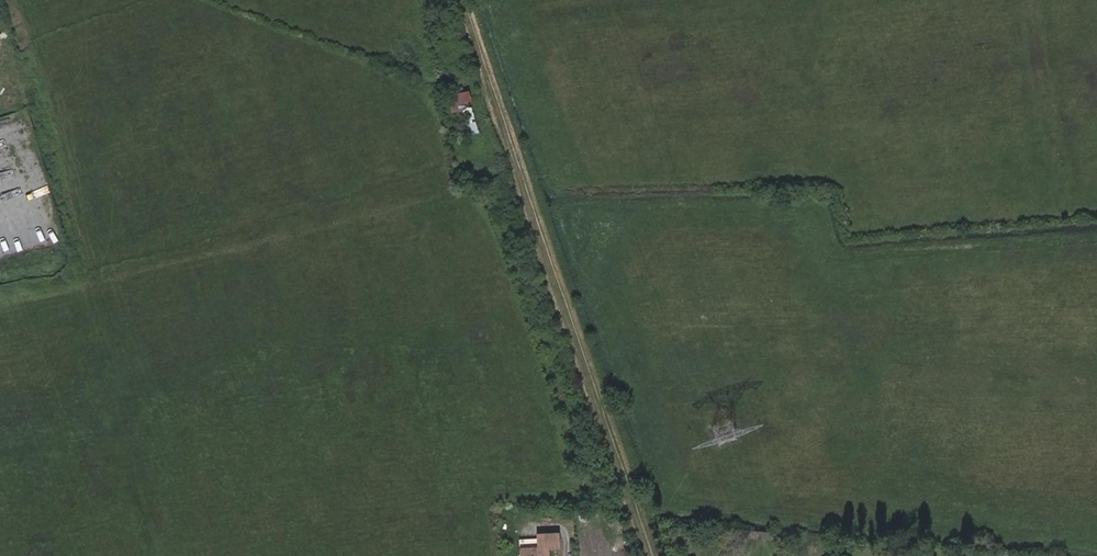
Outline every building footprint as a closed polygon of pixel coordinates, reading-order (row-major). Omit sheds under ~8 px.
[(463,136),(475,134),(467,91),(444,95),(448,113),(458,110),(463,136)] [(772,531),(751,529),(750,536),(772,538),(772,531)] [(679,531),(673,533),(676,543),(682,541),(679,531)] [(518,552),(518,555),(548,555),(547,551),(559,551),(559,538),(537,539),(537,543),(537,552),(518,552)] [(690,542),(682,547),(687,555),(698,555),(690,542)] [(518,543),(518,552),(537,552),(537,543),(518,543)]
